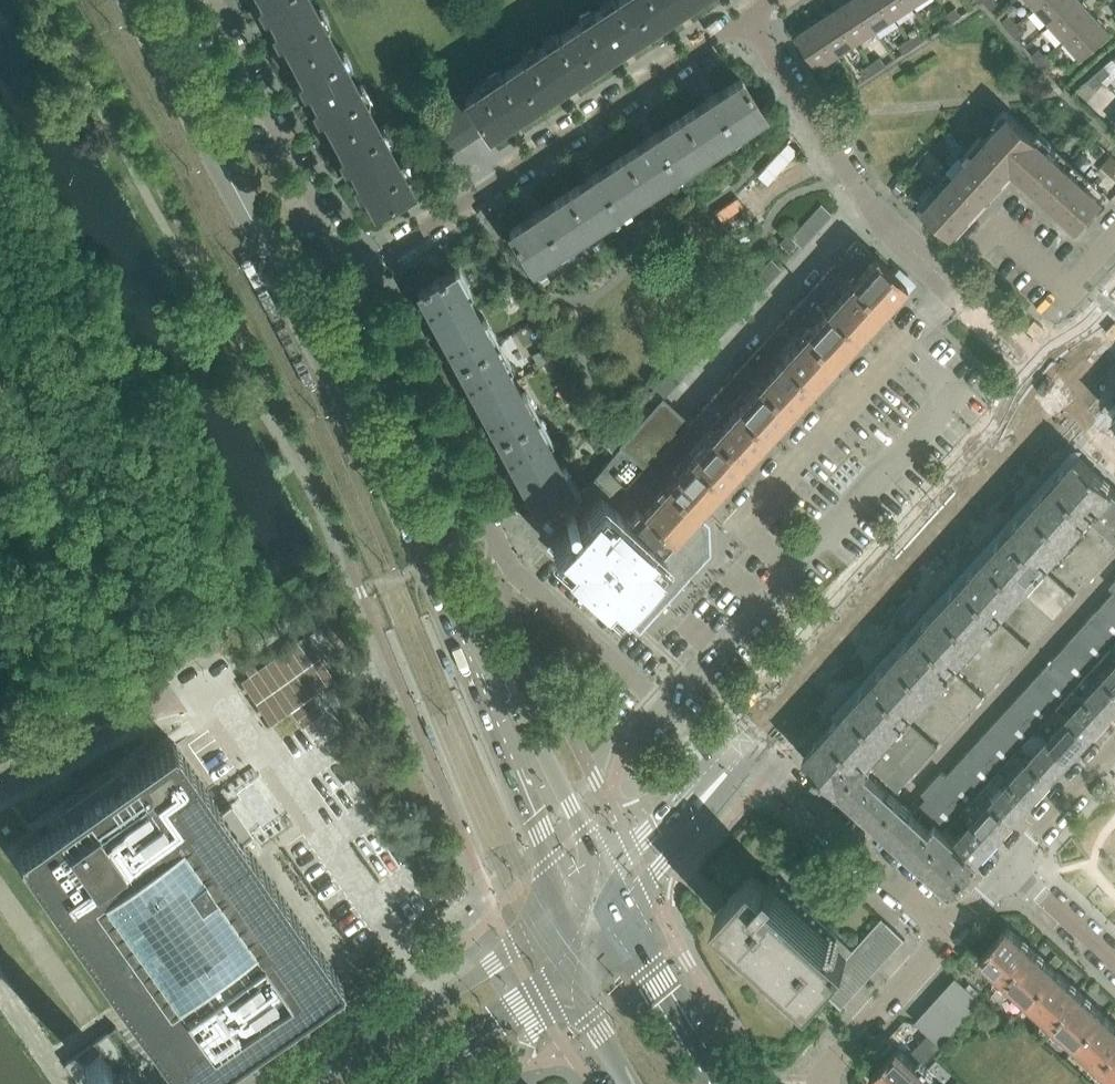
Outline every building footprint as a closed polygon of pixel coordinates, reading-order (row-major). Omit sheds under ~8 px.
[(271,18),(275,25),(293,59),(299,56),(331,38),(311,0),(262,0),(271,18)] [(570,28),(594,63),(617,48),(624,43),(650,26),(633,0),(613,0),(570,28)] [(650,26),(674,11),(681,6),(690,0),(633,0),(650,26)] [(836,10),(857,42),(876,30),(857,0),(851,0),(836,10)] [(876,30),(895,17),(884,0),(857,0),(876,30)] [(895,17),(914,5),(911,0),(884,0),(895,17)] [(984,1),(992,10),(999,3),(996,0),(986,0),(984,1)] [(1036,7),(1051,24),(1078,0),(1044,0),(1036,7)] [(1051,24),(1066,40),(1095,15),(1082,0),(1078,0),(1051,24)] [(957,7),(947,14),(952,22),(962,16),(957,7)] [(836,10),(817,22),(838,54),(857,42),(836,10)] [(947,14),(937,21),(942,29),(952,22),(947,14)] [(1009,15),(1002,22),(1010,30),(1017,24),(1009,15)] [(1095,15),(1066,40),(1082,58),(1111,32),(1095,15)] [(817,22),(797,35),(819,67),(838,54),(817,22)] [(1017,24),(1010,30),(1018,39),(1025,33),(1017,24)] [(570,28),(514,65),(537,100),(561,85),(568,80),(594,63),(570,28)] [(919,32),(909,39),(914,47),(924,40),(919,32)] [(299,56),(293,59),(299,70),(311,92),(315,100),(333,134),(371,113),(331,38),(299,56)] [(909,39),(899,45),(905,53),(914,47),(909,39)] [(1039,49),(1032,55),(1040,64),(1047,58),(1039,49)] [(881,57),(871,63),(877,72),(887,65),(881,57)] [(1047,58),(1040,64),(1048,73),(1055,66),(1047,58)] [(871,63),(861,70),(867,78),(877,72),(871,63)] [(464,97),(463,98),(470,107),(484,129),(487,134),(504,122),(512,117),(537,100),(514,65),(464,97)] [(1105,65),(1096,73),(1103,80),(1112,73),(1105,65)] [(1096,73),(1087,81),(1094,88),(1103,80),(1096,73)] [(740,78),(708,100),(682,116),(705,151),(763,113),(740,78)] [(843,82),(833,89),(838,97),(849,90),(843,82)] [(462,94),(419,122),(427,135),(437,128),(448,121),(459,114),(470,107),(463,98),(464,97),(462,94)] [(470,107),(459,114),(474,136),(484,129),(470,107)] [(970,147),(971,148),(966,153),(965,153),(920,203),(924,207),(953,233),(957,237),(1013,175),(1074,230),(1078,226),(1078,227),(1104,198),(1108,193),(1058,147),(1058,148),(1052,143),(1053,143),(1039,130),(1035,135),(1005,108),(995,119),(1000,124),(986,139),(981,135),(970,147)] [(371,113),(333,134),(374,210),(412,190),(371,113)] [(459,114),(448,121),(463,143),(474,136),(459,114)] [(682,116),(649,138),(624,155),(647,189),(705,151),(682,116)] [(463,143),(448,121),(437,128),(452,150),(463,143)] [(452,150),(437,128),(427,135),(441,158),(452,150)] [(624,155),(592,176),(566,193),(589,227),(647,189),(624,155)] [(926,171),(936,161),(928,155),(919,164),(926,171)] [(900,181),(893,190),(899,195),(906,186),(900,182),(900,181)] [(566,193),(508,231),(530,265),(589,227),(566,193)] [(816,210),(826,219),(831,213),(821,204),(820,204),(821,204),(816,210)] [(826,219),(816,210),(811,215),(821,224),(826,219)] [(821,224),(811,215),(806,221),(816,230),(821,224)] [(816,230),(806,221),(801,226),(811,235),(816,230)] [(811,235),(801,226),(796,231),(806,240),(811,235)] [(806,240),(796,231),(791,237),(790,237),(801,247),(801,246),(806,240)] [(789,252),(795,245),(785,236),(779,243),(789,252)] [(905,283),(872,254),(856,239),(810,291),(858,335),(905,283)] [(599,243),(593,247),(596,251),(602,247),(599,243)] [(766,265),(775,274),(780,268),(781,268),(771,259),(770,259),(771,259),(766,265)] [(775,274),(766,265),(761,270),(770,279),(775,274)] [(416,289),(439,331),(457,364),(494,344),(454,269),(416,289)] [(770,279),(761,270),(756,276),(766,285),(770,279)] [(544,272),(538,276),(540,280),(544,286),(551,281),(547,276),(544,272)] [(766,285),(756,276),(751,281),(761,290),(766,285)] [(761,290),(751,281),(746,286),(756,295),(761,290)] [(756,295),(746,286),(741,292),(751,301),(756,295)] [(810,291),(763,342),(812,386),(858,335),(810,291)] [(751,301),(741,292),(736,297),(746,306),(751,301)] [(746,306),(736,297),(731,303),(741,312),(746,306)] [(741,312),(731,303),(726,308),(736,317),(741,312)] [(736,317),(726,308),(721,314),(731,322),(736,317)] [(731,322),(721,314),(716,319),(726,328),(731,322)] [(726,328),(716,319),(711,324),(721,333),(726,328)] [(721,333),(711,324),(707,330),(716,339),(721,333)] [(716,339),(707,330),(702,335),(711,344),(716,339)] [(711,344),(702,335),(697,341),(707,350),(711,344)] [(707,350),(697,341),(692,346),(702,355),(707,350)] [(763,342),(740,367),(716,393),(765,438),(812,386),(763,342)] [(457,364),(479,406),(497,438),(534,418),(494,344),(457,364)] [(702,355),(692,346),(687,351),(697,360),(702,355)] [(544,349),(533,355),(539,367),(551,361),(544,349)] [(697,360),(687,351),(682,357),(692,366),(697,360)] [(692,366),(682,357),(677,362),(687,371),(692,366)] [(687,371),(677,362),(672,368),(682,377),(687,371)] [(682,377),(672,368),(667,373),(677,382),(682,377)] [(677,382),(667,373),(662,379),(672,387),(677,382)] [(672,387),(662,379),(657,384),(667,393),(672,387)] [(652,390),(662,398),(667,393),(657,384),(652,390)] [(662,398),(652,390),(647,395),(657,404),(662,398)] [(689,423),(670,445),(718,489),(765,438),(716,393),(689,423)] [(642,400),(652,409),(657,404),(647,395),(642,400)] [(689,423),(666,402),(662,398),(657,404),(652,409),(647,415),(642,420),(638,426),(633,431),(628,436),(623,442),(621,444),(648,469),(670,445),(689,423)] [(637,406),(647,415),(652,409),(642,400),(637,406)] [(633,411),(642,420),(647,415),(637,406),(633,411)] [(628,417),(638,426),(642,420),(633,411),(628,417)] [(623,422),(633,431),(638,426),(628,417),(623,422)] [(497,438),(519,480),(537,512),(538,512),(539,511),(574,491),(534,418),(497,438)] [(618,427),(628,436),(633,431),(623,422),(618,427)] [(613,433),(623,442),(628,436),(618,427),(613,433)] [(608,438),(618,447),(621,444),(623,442),(613,433),(608,438)] [(618,447),(608,438),(603,444),(613,453),(618,447)] [(586,484),(574,491),(539,511),(538,512),(565,537),(556,546),(556,545),(554,546),(555,547),(555,548),(638,624),(639,624),(704,553),(703,528),(692,518),(718,489),(670,445),(648,469),(621,444),(618,447),(613,453),(607,460),(586,484)] [(1113,489),(1114,488),(1078,455),(1032,506),(1099,567),(1114,549),(1114,544),(1087,517),(1092,512),(1114,534),(1114,491),(1113,489)] [(1032,506),(1004,537),(987,556),(1053,617),(1073,595),(1042,567),(1047,561),(1078,590),(1099,567),(1032,506)] [(987,556),(958,588),(941,606),(1008,668),(1028,646),(997,616),(1001,611),(1033,640),(1053,617),(987,556)] [(1114,647),(1114,590),(1087,621),(1114,647)] [(941,606),(916,634),(896,656),(962,718),(983,695),(951,666),(956,662),(988,690),(1008,668),(941,606)] [(1087,621),(975,745),(1033,798),(1114,707),(1114,647),(1087,621)] [(303,635),(240,680),(272,724),(290,710),(302,727),(324,712),(312,695),(318,690),(335,678),(314,649),(303,635)] [(896,656),(851,705),(850,706),(918,767),(938,745),(907,716),(912,711),(943,739),(962,718),(896,656)] [(804,757),(805,758),(841,790),(842,790),(882,826),(939,878),(952,889),(978,861),(977,860),(960,845),(940,827),(936,833),(914,813),(909,808),(903,803),(892,793),(862,765),(867,760),(899,789),(918,767),(850,706),(804,757)] [(20,855),(34,874),(137,1022),(156,1049),(181,1083),(199,1083),(212,1075),(213,1074),(216,1072),(219,1077),(228,1071),(236,1066),(232,1060),(234,1059),(236,1058),(249,1048),(299,1013),(315,1002),(316,1002),(316,1001),(342,983),(340,981),(342,980),(330,963),(324,954),(299,919),(244,841),(243,839),(232,824),(222,810),(221,808),(210,792),(176,745),(175,746),(173,744),(159,755),(155,758),(142,766),(52,830),(39,839),(35,842),(21,852),(22,854),(20,855)] [(977,860),(1033,798),(975,745),(947,775),(943,771),(920,796),(925,801),(914,813),(936,833),(940,827),(960,845),(977,860)] [(837,968),(858,986),(875,967),(854,948),(852,950),(778,883),(779,883),(771,876),(765,883),(754,872),(717,913),(810,998),(820,987),(829,977),(837,968)] [(872,929),(893,948),(901,938),(905,941),(906,939),(882,918),(872,929)] [(1028,1001),(1056,970),(1008,926),(980,957),(1028,1001)] [(863,938),(884,957),(893,948),(872,929),(863,938)] [(854,948),(875,967),(884,957),(863,938),(854,948)] [(858,986),(837,968),(829,977),(849,996),(858,986)] [(1056,970),(1028,1001),(1075,1044),(1103,1013),(1056,970)] [(849,996),(829,977),(820,987),(825,991),(824,993),(842,1010),(844,1008),(840,1005),(849,996)] [(949,991),(970,1011),(980,1000),(959,981),(949,991)] [(982,994),(970,983),(966,987),(978,999),(982,994)] [(1006,997),(997,989),(992,994),(1001,1003),(1006,997)] [(939,1002),(960,1022),(970,1011),(949,991),(939,1002)] [(929,1013),(950,1032),(960,1022),(939,1002),(929,1013)] [(929,1013),(920,1024),(940,1042),(950,1032),(929,1013)] [(1075,1044),(1114,1080),(1114,1024),(1103,1013),(1075,1044)] [(106,1034),(105,1035),(113,1046),(124,1038),(121,1034),(115,1026),(114,1027),(114,1028),(106,1034)] [(899,1047),(870,1078),(877,1083),(938,1083),(899,1047)] [(86,1061),(85,1063),(88,1064),(95,1073),(94,1076),(97,1077),(98,1074),(107,1067),(110,1068),(111,1065),(107,1065),(101,1055),(102,1052),(99,1052),(98,1055),(89,1061),(86,1061)]
